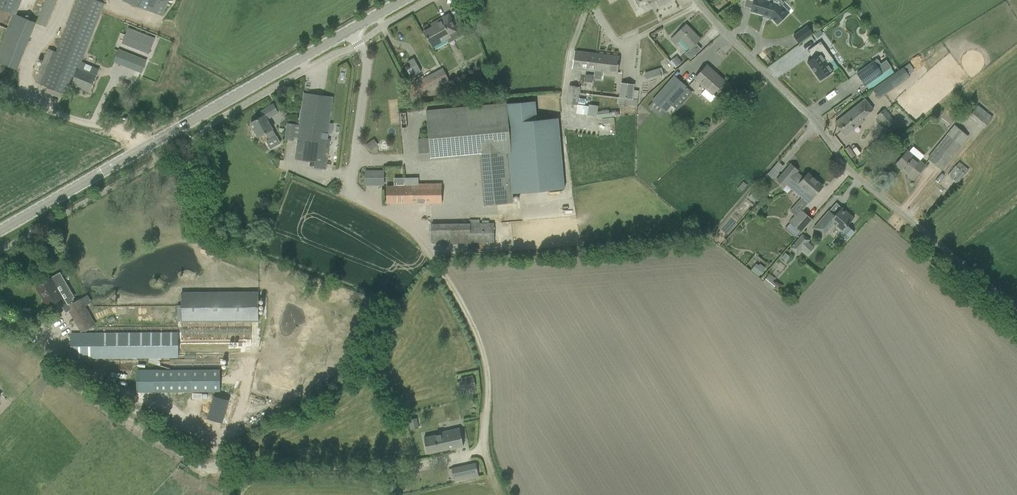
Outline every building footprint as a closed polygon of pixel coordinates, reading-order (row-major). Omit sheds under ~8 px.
[(16,15),(22,0),(0,0),(0,9),(16,15)] [(68,95),(72,85),(90,92),(97,75),(87,72),(83,70),(86,64),(81,63),(105,3),(96,0),(77,0),(57,52),(49,49),(35,82),(68,95)] [(48,26),(58,0),(46,0),(38,22),(48,26)] [(162,16),(168,0),(134,0),(132,4),(162,16)] [(770,17),(777,24),(789,13),(777,0),(754,0),(751,11),(770,17)] [(435,22),(437,25),(424,32),(428,41),(432,47),(446,39),(444,37),(457,30),(453,24),(448,15),(435,22)] [(671,39),(675,44),(680,39),(690,49),(693,46),(700,39),(686,25),(671,39)] [(798,44),(813,33),(808,26),(793,36),(798,44)] [(129,37),(126,44),(149,53),(152,46),(149,45),(152,38),(130,29),(129,28),(126,36),(127,36),(129,37)] [(833,60),(820,42),(807,51),(813,59),(807,63),(820,81),(833,71),(828,63),(833,60)] [(114,62),(141,73),(146,61),(137,57),(119,50),(114,62)] [(572,68),(617,74),(619,57),(574,52),(572,68)] [(677,57),(672,61),(676,65),(681,62),(677,57)] [(414,58),(407,62),(414,75),(421,71),(414,58)] [(865,86),(891,67),(886,60),(880,64),(877,59),(856,74),(865,86)] [(706,88),(701,94),(710,102),(715,96),(712,94),(724,81),(717,75),(716,77),(712,73),(714,72),(707,66),(700,73),(695,79),(706,88)] [(414,84),(420,96),(449,80),(442,68),(414,84)] [(661,77),(660,72),(659,72),(658,69),(644,72),(647,81),(661,77)] [(647,107),(659,118),(665,112),(687,88),(674,76),(653,100),(647,107)] [(878,99),(893,89),(886,79),(871,89),(878,99)] [(619,98),(619,104),(637,106),(637,100),(632,99),(634,84),(621,83),(619,97),(619,98)] [(567,103),(577,105),(579,88),(569,86),(567,103)] [(297,141),(295,159),(327,164),(330,139),(327,138),(327,133),(329,123),(332,97),(304,94),(299,127),(287,126),(285,140),(297,141)] [(864,121),(862,119),(873,109),(865,99),(835,123),(845,136),(864,121)] [(428,138),(418,139),(420,161),(479,155),(484,206),(513,203),(512,194),(564,189),(558,118),(536,120),(535,101),(426,111),(428,138)] [(966,103),(963,107),(970,113),(973,108),(966,103)] [(262,116),(251,123),(250,123),(254,130),(253,132),(255,136),(258,136),(258,138),(266,133),(269,140),(276,136),(267,120),(278,113),(273,104),(260,112),(262,116)] [(576,114),(586,116),(587,113),(595,114),(596,108),(577,104),(576,114)] [(969,116),(983,128),(993,116),(979,104),(969,116)] [(878,117),(887,127),(890,125),(895,130),(900,125),(895,120),(894,121),(885,111),(878,117)] [(928,158),(942,169),(968,137),(955,126),(928,158)] [(880,138),(866,149),(871,156),(886,145),(880,138)] [(371,140),(365,145),(369,150),(375,146),(371,140)] [(906,173),(913,179),(924,166),(907,151),(896,165),(903,170),(904,169),(907,172),(906,173)] [(961,159),(948,174),(958,183),(972,169),(961,159)] [(777,180),(784,186),(786,184),(808,203),(822,186),(808,174),(804,178),(796,172),(798,171),(791,165),(777,180)] [(365,171),(365,183),(384,183),(384,170),(365,171)] [(396,187),(386,187),(386,204),(396,204),(442,203),(442,184),(431,184),(418,184),(418,178),(405,178),(405,187),(396,187)] [(754,191),(748,197),(753,202),(759,195),(754,191)] [(822,218),(814,228),(823,236),(833,224),(842,232),(840,234),(846,240),(853,231),(847,226),(854,218),(841,208),(834,216),(829,211),(822,218)] [(790,223),(785,229),(796,238),(801,232),(801,233),(812,220),(801,210),(789,223),(790,223)] [(431,224),(432,243),(494,243),(493,224),(431,224)] [(789,248),(797,254),(809,241),(802,234),(789,248)] [(200,253),(220,259),(223,251),(203,245),(200,253)] [(45,302),(50,311),(65,303),(56,287),(51,279),(38,286),(47,301),(45,302)] [(181,292),(181,322),(258,322),(257,292),(181,292)] [(67,307),(81,332),(94,324),(80,299),(67,307)] [(387,326),(377,337),(383,342),(393,331),(387,326)] [(177,333),(71,334),(71,355),(137,355),(137,358),(178,357),(177,333)] [(211,372),(124,372),(124,393),(211,393),(211,372)] [(458,381),(461,390),(475,387),(473,378),(458,381)] [(217,388),(210,419),(227,423),(229,414),(234,415),(238,396),(232,394),(236,380),(230,379),(227,391),(217,388)] [(443,434),(424,438),(427,454),(463,446),(459,428),(442,432),(443,434)] [(479,477),(475,462),(452,467),(452,469),(449,469),(451,479),(454,479),(455,483),(479,477)]
